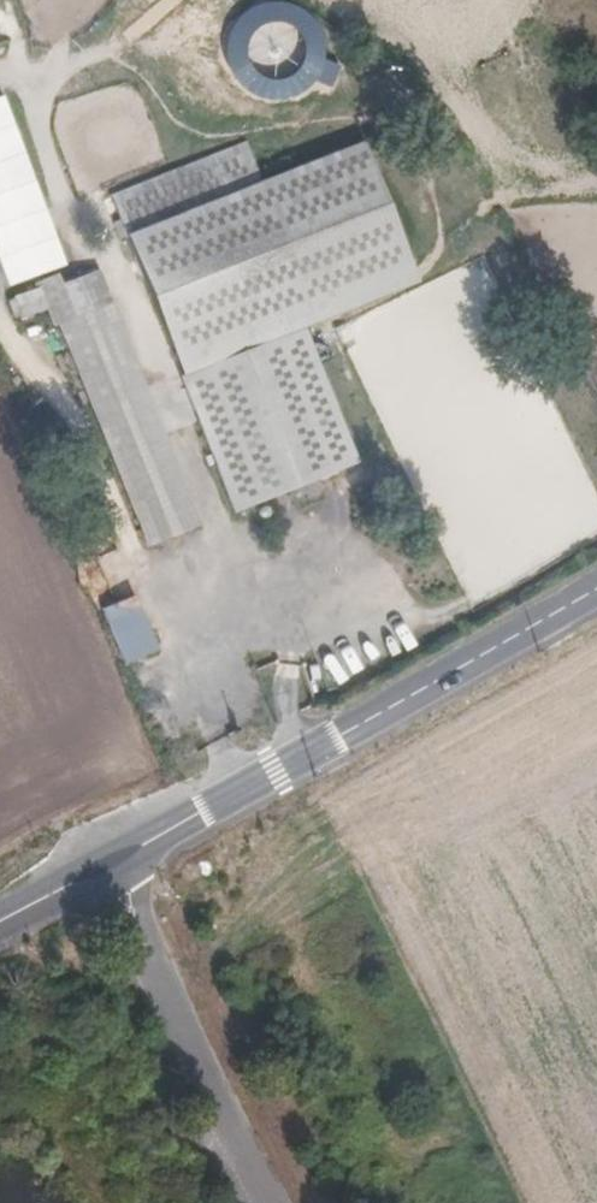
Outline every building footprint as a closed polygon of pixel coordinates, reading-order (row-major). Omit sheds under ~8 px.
[(0,102),(0,279),(4,291),(65,269),(2,101),(0,102)] [(306,338),(332,328),(416,293),(362,150),(262,188),(246,146),(108,200),(181,384),(306,338)] [(41,294),(6,304),(14,326),(48,316),(41,294)] [(113,309),(57,330),(144,558),(200,537),(113,309)] [(306,338),(181,384),(233,523),(358,477),(306,338)] [(135,602),(102,610),(127,669),(159,656),(135,602)]
